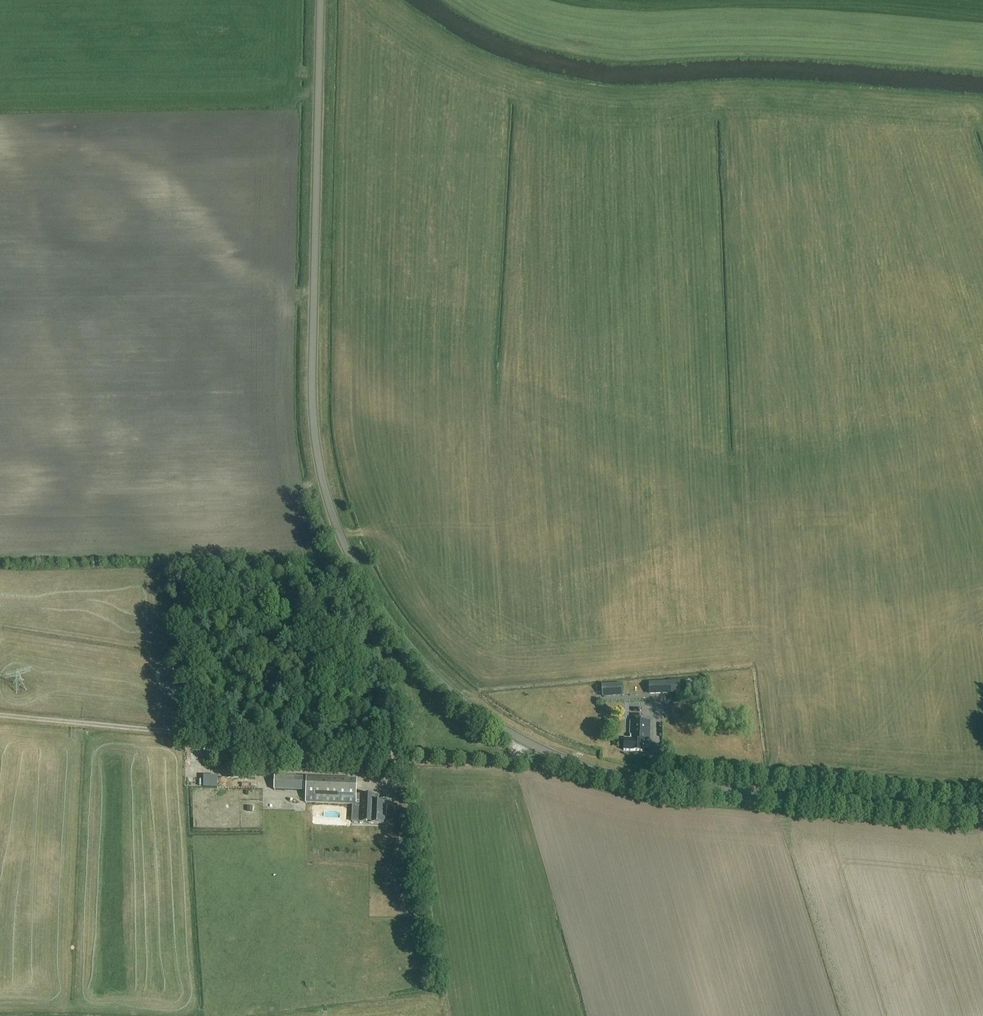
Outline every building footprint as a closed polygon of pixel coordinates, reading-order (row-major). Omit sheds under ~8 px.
[(663,694),(680,693),(680,681),(662,682),(663,694)] [(622,684),(602,685),(602,697),(623,696),(622,684)] [(630,721),(630,739),(624,739),(624,750),(642,751),(642,740),(650,740),(650,721),(630,721)] [(204,775),(204,787),(217,787),(217,776),(204,775)] [(274,777),(274,790),(304,792),(305,778),(274,777)] [(385,825),(386,802),(370,802),(370,796),(356,795),(357,781),(306,779),(306,803),(355,805),(355,808),(360,808),(360,823),(368,823),(368,824),(385,825)]
